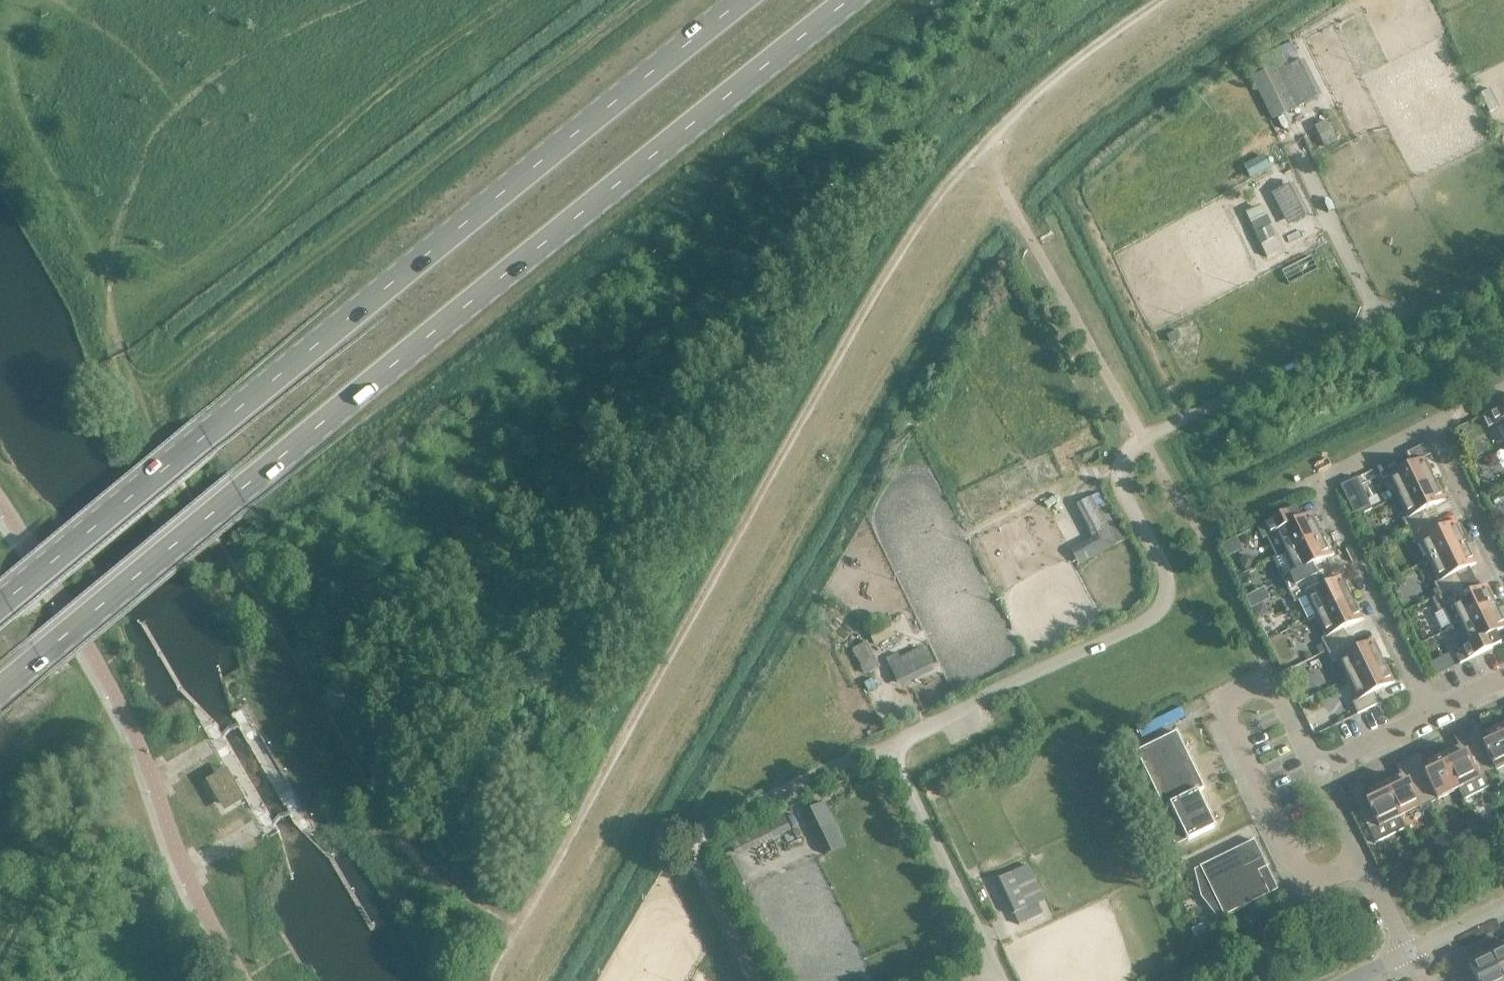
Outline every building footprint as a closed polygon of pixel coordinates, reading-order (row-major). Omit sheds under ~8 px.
[(1295,64),(1277,73),(1295,109),(1313,100),(1295,64)] [(1282,114),(1261,74),(1250,79),(1270,120),(1282,114)] [(1289,184),(1278,190),(1294,222),(1305,216),(1289,184)] [(1257,207),(1245,214),(1267,258),(1279,251),(1257,207)] [(1483,416),(1488,427),(1502,421),(1503,426),(1503,405),(1483,416)] [(1479,443),(1465,450),(1470,460),(1484,454),(1479,443)] [(1388,476),(1398,497),(1433,480),(1428,470),(1430,469),(1425,458),(1404,467),(1399,457),(1377,467),(1383,479),(1388,476)] [(1373,509),(1357,477),(1341,485),(1357,516),(1373,509)] [(1437,489),(1433,480),(1398,497),(1408,517),(1403,519),(1408,531),(1430,520),(1425,510),(1445,500),(1440,488),(1437,489)] [(1113,527),(1095,494),(1075,505),(1093,539),(1071,550),(1078,564),(1116,544),(1108,530),(1113,527)] [(1291,523),(1286,512),(1255,527),(1261,539),(1266,536),(1276,556),(1285,552),(1320,535),(1315,526),(1317,525),(1311,513),(1291,523)] [(1436,531),(1430,520),(1408,531),(1414,543),(1420,540),(1430,560),(1464,543),(1459,534),(1461,533),(1456,521),(1436,531)] [(1324,545),(1320,535),(1285,552),(1295,572),(1290,575),(1295,587),(1317,576),(1312,565),(1332,555),(1326,544),(1324,545)] [(1469,553),(1464,543),(1430,560),(1439,580),(1434,583),(1440,595),(1462,584),(1456,573),(1476,563),(1471,552),(1469,553)] [(1245,554),(1237,558),(1243,570),(1256,564),(1252,556),(1245,554)] [(1322,587),(1317,576),(1295,587),(1288,590),(1294,602),(1297,600),(1307,620),(1316,616),(1351,599),(1346,589),(1348,588),(1343,577),(1322,587)] [(1467,595),(1462,584),(1440,595),(1432,598),(1438,611),(1444,608),(1453,627),(1461,623),(1461,624),(1495,607),(1490,597),(1493,596),(1487,585),(1467,595)] [(1254,590),(1245,595),(1252,607),(1261,603),(1254,590)] [(1355,608),(1351,599),(1316,616),(1326,636),(1321,639),(1326,650),(1348,639),(1343,629),(1363,619),(1358,607),(1355,608)] [(1495,607),(1461,624),(1471,644),(1458,650),(1459,653),(1455,655),(1459,664),(1500,644),(1495,633),(1503,629),(1503,620),(1502,615),(1500,616),(1495,607)] [(1354,650),(1348,639),(1326,650),(1332,662),(1338,659),(1348,679),(1382,662),(1377,653),(1379,652),(1374,640),(1354,650)] [(851,649),(864,675),(878,668),(865,642),(851,649)] [(898,683),(932,667),(922,647),(888,663),(898,683)] [(1387,672),(1382,662),(1348,679),(1357,699),(1352,702),(1357,713),(1379,703),(1374,692),(1394,682),(1389,671),(1387,672)] [(1465,729),(1487,775),(1503,766),(1503,736),(1499,726),(1485,733),(1486,735),(1482,736),(1476,723),(1465,729)] [(1492,785),(1487,775),(1465,729),(1453,735),(1459,748),(1456,750),(1455,748),(1441,754),(1458,789),(1463,800),(1492,785)] [(1132,730),(1121,736),(1127,749),(1139,743),(1132,730)] [(1176,732),(1136,752),(1164,808),(1170,805),(1178,822),(1167,827),(1176,846),(1215,827),(1197,792),(1204,789),(1176,732)] [(1418,752),(1406,758),(1429,803),(1458,789),(1441,754),(1427,761),(1428,763),(1424,765),(1418,752)] [(1429,803),(1406,758),(1395,763),(1401,776),(1398,778),(1397,776),(1383,783),(1399,817),(1429,803)] [(226,776),(212,784),(225,805),(238,797),(226,776)] [(1360,781),(1348,786),(1375,843),(1405,828),(1399,817),(1383,783),(1369,790),(1370,792),(1366,794),(1360,781)] [(1483,812),(1472,817),(1478,829),(1489,823),(1483,812)] [(782,814),(727,840),(732,851),(755,840),(758,845),(789,830),(782,814)] [(1443,834),(1432,839),(1437,849),(1448,844),(1443,834)] [(1268,869),(1254,840),(1200,867),(1224,916),(1269,894),(1262,880),(1265,878),(1268,869)] [(1043,914),(1021,868),(998,879),(1019,925),(1043,914)] [(1489,953),(1503,980),(1503,946),(1489,953)] [(1489,953),(1468,963),(1475,978),(1469,980),(1503,980),(1489,953)]
